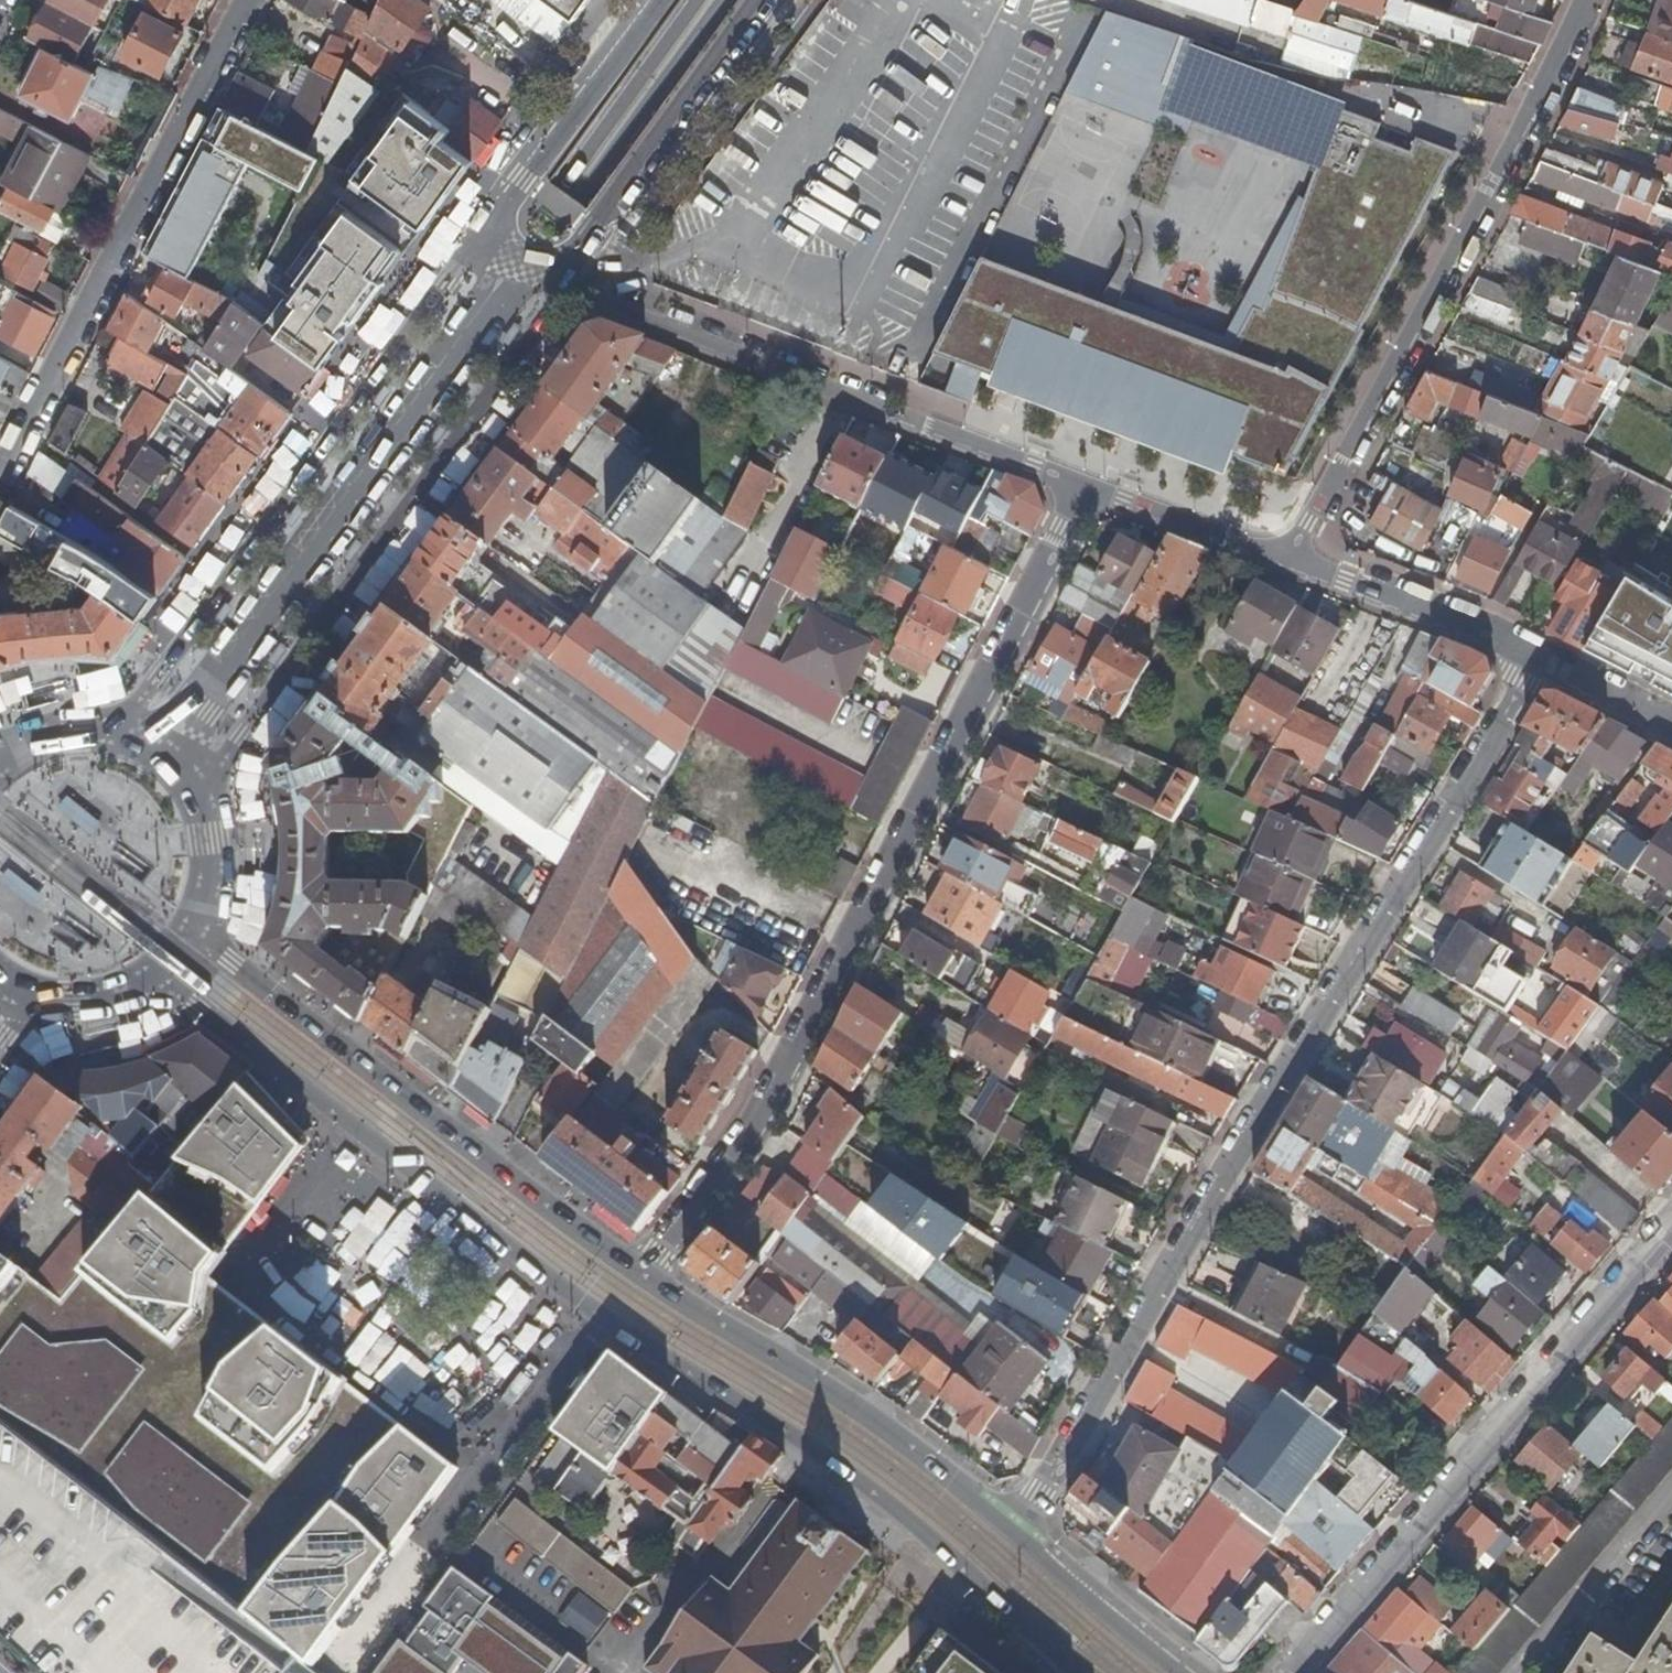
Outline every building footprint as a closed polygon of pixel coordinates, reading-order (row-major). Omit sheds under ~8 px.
[(46,0),(45,0),(27,38),(42,46),(71,61),(90,23),(46,0)] [(90,23),(102,0),(46,0),(90,23)] [(143,4),(185,26),(199,0),(145,0),(143,4)] [(361,38),(371,16),(342,0),(290,0),(361,38)] [(371,16),(379,0),(342,0),(371,16)] [(361,38),(356,46),(350,62),(347,67),(365,80),(386,51),(374,43),(377,38),(370,34),(373,30),(381,35),(377,41),(397,55),(428,8),(416,0),(379,0),(371,16),(361,38)] [(575,18),(549,0),(487,0),(554,46),(575,18)] [(575,18),(588,0),(551,0),(575,18)] [(1195,6),(1289,38),(1286,48),(1352,70),(1363,37),(1329,26),(1316,22),(1294,15),(1298,10),(1267,0),(1175,0),(1195,6)] [(1298,10),(1294,15),(1316,22),(1330,0),(1305,0),(1298,10)] [(1528,65),(1540,44),(1484,26),(1448,13),(1409,0),(1337,0),(1528,65)] [(1540,44),(1542,45),(1551,22),(1537,18),(1543,0),(1452,0),(1448,13),(1484,26),(1540,44)] [(1645,30),(1646,30),(1656,34),(1667,4),(1662,2),(1662,0),(1656,0),(1645,30)] [(1662,2),(1667,4),(1656,34),(1671,39),(1671,0),(1662,0),(1662,2)] [(145,14),(123,54),(160,74),(182,33),(145,14)] [(1151,81),(1155,83),(1173,37),(1105,14),(1066,96),(1138,118),(1151,81)] [(1363,37),(1417,55),(1419,46),(1374,31),(1375,27),(1333,14),(1329,26),(1363,37)] [(1646,30),(1640,45),(1629,68),(1632,70),(1671,83),(1671,39),(1656,34),(1646,30)] [(350,62),(356,46),(334,38),(326,53),(350,62)] [(1629,68),(1640,45),(1627,39),(1617,63),(1629,68)] [(70,119),(82,92),(91,72),(83,68),(71,61),(42,46),(20,93),(70,119)] [(1038,280),(995,264),(979,258),(931,354),(962,366),(960,371),(953,368),(943,394),(968,403),(978,376),(979,372),(1001,380),(1007,366),(1026,373),(1024,378),(1066,394),(1068,388),(1087,396),(1085,401),(1169,432),(1171,427),(1195,436),(1193,439),(1214,447),(1213,448),(1230,454),(1284,474),(1285,471),(1283,470),(1319,403),(1322,405),(1362,329),(1359,328),(1454,151),(1414,136),(1408,151),(1372,137),(1378,123),(1292,90),(1294,85),(1190,46),(1173,90),(1155,83),(1151,81),(1138,118),(1182,135),(1189,117),(1314,164),(1300,199),(1292,218),(1309,225),(1303,241),(1291,236),(1267,294),(1278,298),(1271,315),(1244,304),(1221,363),(1197,354),(1202,341),(1097,303),(1056,288),(1051,300),(1033,293),(1038,280)] [(339,85),(347,67),(350,62),(326,53),(316,74),(339,85)] [(113,105),(127,75),(95,65),(91,72),(82,92),(113,105)] [(365,80),(347,67),(339,85),(306,149),(318,156),(332,163),(380,92),(365,80)] [(303,99),(316,74),(304,68),(291,93),(303,99)] [(236,73),(218,107),(249,122),(269,131),(274,121),(260,114),(271,91),(236,73)] [(306,149),(339,85),(316,74),(303,99),(284,139),(306,149)] [(1631,76),(1625,98),(1671,112),(1671,88),(1631,76)] [(1624,102),(1577,89),(1577,88),(1568,109),(1589,115),(1618,123),(1624,102)] [(299,305),(278,334),(284,338),(322,366),(469,162),(441,141),(448,130),(436,121),(409,101),(353,177),(364,186),(297,282),(303,287),(293,300),(299,305)] [(469,162),(498,121),(470,101),(454,122),(442,114),(436,121),(448,130),(441,141),(469,162)] [(249,122),(218,107),(143,253),(160,263),(187,277),(246,162),(300,190),(318,156),(306,149),(284,139),(269,131),(249,122)] [(42,227),(84,152),(0,108),(0,131),(22,143),(31,147),(10,186),(2,181),(0,180),(0,206),(42,227)] [(1568,110),(1562,120),(1585,127),(1589,115),(1568,109),(1568,110)] [(1589,115),(1585,127),(1616,136),(1620,123),(1618,123),(1589,115)] [(22,143),(2,181),(10,186),(31,147),(22,143)] [(1547,148),(1539,162),(1654,205),(1662,186),(1599,162),(1596,169),(1584,165),(1585,163),(1547,148)] [(1596,169),(1599,162),(1587,157),(1585,163),(1584,165),(1596,169)] [(1654,205),(1539,162),(1532,178),(1648,222),(1651,215),(1660,219),(1662,216),(1671,220),(1671,211),(1654,205)] [(1292,218),(1300,199),(1295,196),(1220,338),(1115,299),(1119,286),(1105,281),(1097,303),(1202,341),(1197,354),(1221,363),(1244,304),(1271,315),(1278,298),(1267,294),(1291,236),(1303,241),(1309,225),(1292,218)] [(1583,242),(1621,256),(1641,264),(1650,244),(1521,196),(1514,216),(1527,221),(1583,242)] [(0,212),(0,229),(9,234),(16,221),(0,212)] [(1576,262),(1583,242),(1527,221),(1520,240),(1576,262)] [(27,234),(30,228),(24,225),(21,231),(27,234)] [(1671,243),(1671,234),(1667,232),(1664,240),(1671,242),(1671,243)] [(38,277),(42,269),(48,258),(45,256),(52,245),(39,238),(32,249),(16,241),(0,271),(32,288),(38,277)] [(1660,271),(1671,276),(1671,243),(1671,242),(1655,269),(1660,271)] [(1621,256),(1595,309),(1634,325),(1660,271),(1655,269),(1641,264),(1621,256)] [(187,277),(160,263),(143,296),(177,314),(185,298),(221,322),(234,302),(187,277)] [(42,279),(43,279),(47,272),(42,269),(38,277),(41,279),(42,279)] [(1469,293),(1518,311),(1526,314),(1532,297),(1477,276),(1469,293)] [(31,298),(60,314),(71,294),(43,279),(42,279),(41,279),(31,298)] [(1056,288),(1038,280),(1033,293),(1051,300),(1056,288)] [(7,310),(14,296),(17,290),(0,281),(0,307),(7,310)] [(127,293),(107,330),(118,336),(152,355),(167,323),(127,293)] [(1469,293),(1461,307),(1505,324),(1508,315),(1515,318),(1518,311),(1469,293)] [(1653,326),(1671,335),(1671,293),(1653,326)] [(1,321),(0,323),(0,337),(33,355),(53,316),(14,296),(7,310),(3,318),(0,317),(0,318),(0,320),(1,321)] [(234,302),(221,322),(203,349),(228,367),(260,321),(234,302)] [(1586,306),(1579,319),(1588,323),(1595,309),(1586,306)] [(1554,325),(1581,335),(1621,350),(1635,356),(1650,330),(1634,325),(1595,309),(1588,323),(1579,319),(1577,323),(1557,315),(1554,325)] [(246,357),(301,395),(322,366),(284,338),(278,334),(267,326),(246,357)] [(613,439),(623,424),(598,406),(619,376),(626,380),(630,375),(623,370),(627,365),(634,356),(664,367),(675,352),(605,326),(587,330),(545,389),(583,418),(596,427),(613,439)] [(1581,335),(1567,361),(1619,381),(1629,365),(1631,363),(1619,356),(1621,350),(1581,335)] [(143,389),(119,428),(125,431),(145,442),(162,416),(175,396),(188,376),(152,355),(118,336),(105,360),(153,386),(163,369),(172,374),(157,395),(143,389)] [(190,373),(188,376),(175,396),(191,408),(211,422),(257,455),(289,412),(228,367),(203,349),(188,338),(180,349),(207,369),(206,370),(235,391),(232,395),(225,390),(216,403),(211,400),(217,391),(190,373)] [(698,361),(675,352),(664,367),(634,356),(627,365),(687,388),(698,361)] [(4,421),(29,374),(0,358),(0,419),(4,421)] [(1476,369),(1469,387),(1537,414),(1542,406),(1583,423),(1602,387),(1614,391),(1619,381),(1567,361),(1545,400),(1534,396),(1535,394),(1476,369)] [(1001,380),(979,372),(978,376),(1225,468),(1230,454),(1213,448),(1214,447),(1193,439),(1195,436),(1171,427),(1169,432),(1085,401),(1087,396),(1068,388),(1066,394),(1024,378),(1026,373),(1007,366),(1001,380)] [(763,423),(776,390),(713,367),(700,398),(763,423)] [(1426,371),(1404,411),(1427,421),(1435,397),(1448,401),(1447,404),(1479,416),(1479,415),(1485,417),(1525,433),(1522,438),(1528,440),(1529,438),(1541,415),(1537,414),(1469,387),(1426,371)] [(532,477),(537,481),(551,461),(557,453),(583,418),(545,389),(498,453),(532,477)] [(175,396),(162,416),(179,427),(191,408),(175,396)] [(86,411),(69,403),(49,441),(64,452),(86,411)] [(1550,443),(1577,453),(1582,445),(1589,433),(1541,415),(1529,438),(1528,440),(1525,445),(1512,470),(1510,473),(1521,479),(1530,463),(1532,465),(1542,445),(1547,448),(1550,443)] [(162,416),(145,442),(161,454),(179,427),(162,416)] [(557,453),(570,462),(596,427),(583,418),(557,453)] [(189,474),(224,500),(257,455),(211,422),(208,427),(215,432),(190,466),(186,472),(189,474)] [(613,439),(638,458),(649,443),(623,424),(613,439)] [(641,557),(677,583),(722,521),(638,458),(613,439),(596,427),(570,462),(564,470),(558,465),(543,486),(628,547),(641,557)] [(125,431),(98,477),(152,516),(157,510),(140,496),(168,459),(161,454),(145,442),(125,431)] [(735,435),(721,459),(738,469),(752,445),(735,435)] [(869,493),(869,495),(886,504),(890,499),(896,502),(904,491),(927,447),(898,436),(886,460),(869,493)] [(842,437),(817,486),(861,509),(861,510),(869,495),(869,493),(886,460),(842,437)] [(1478,515),(1485,519),(1494,502),(1488,499),(1498,474),(1502,475),(1504,470),(1512,470),(1525,445),(1519,442),(1513,439),(1498,465),(1466,453),(1449,493),(1480,506),(1477,514),(1478,515)] [(1577,453),(1576,455),(1569,467),(1593,481),(1569,523),(1589,535),(1620,483),(1620,481),(1628,468),(1582,445),(1577,453)] [(38,450),(25,475),(63,497),(82,512),(129,547),(120,560),(113,554),(108,560),(110,562),(156,595),(184,557),(38,450)] [(173,452),(168,459),(186,472),(190,466),(173,452)] [(611,571),(628,547),(543,486),(537,481),(532,477),(498,453),(450,520),(485,545),(487,548),(497,534),(510,543),(513,538),(501,529),(512,514),(525,523),(532,513),(562,535),(553,549),(597,581),(607,567),(611,571)] [(926,535),(947,546),(953,548),(983,486),(991,470),(963,460),(926,535)] [(722,464),(702,503),(716,511),(736,472),(722,464)] [(722,521),(745,532),(772,476),(749,465),(722,521)] [(1620,483),(1660,503),(1654,514),(1660,517),(1671,498),(1671,491),(1654,482),(1628,468),(1620,481),(1620,483)] [(156,519),(192,545),(224,500),(189,474),(161,513),(156,519)] [(983,486),(953,548),(984,565),(999,534),(982,526),(984,524),(981,522),(985,514),(1028,536),(1042,510),(1033,486),(1004,477),(996,493),(983,486)] [(1391,483),(1369,522),(1420,549),(1441,510),(1391,483)] [(0,523),(0,534),(8,539),(25,548),(32,536),(56,550),(65,535),(10,504),(0,523)] [(157,510),(152,516),(156,519),(161,513),(157,510)] [(129,547),(82,512),(66,536),(72,538),(108,560),(113,554),(120,560),(129,547)] [(802,515),(770,580),(813,601),(838,553),(807,537),(814,522),(802,515)] [(1478,515),(1474,522),(1481,526),(1485,519),(1478,515)] [(473,561),(485,545),(450,520),(417,565),(475,607),(484,595),(491,600),(494,596),(508,606),(515,597),(494,582),(496,579),(473,561)] [(677,583),(702,599),(748,533),(745,532),(722,521),(677,583)] [(839,552),(881,574),(882,574),(898,545),(854,522),(839,552)] [(1537,522),(1491,600),(1501,605),(1525,568),(1555,583),(1577,544),(1537,522)] [(1504,544),(1509,546),(1515,549),(1522,534),(1511,529),(1504,544)] [(1170,617),(1208,551),(1170,537),(1134,601),(1170,617)] [(98,589),(99,587),(112,570),(105,565),(108,560),(72,538),(56,564),(63,569),(98,589)] [(1079,560),(1058,601),(1085,615),(1092,619),(1112,629),(1153,556),(1120,538),(1100,572),(1079,560)] [(1488,551),(1484,550),(1468,543),(1456,568),(1461,570),(1458,577),(1489,591),(1509,546),(1504,544),(1502,548),(1491,544),(1488,551)] [(921,594),(958,614),(963,616),(988,567),(984,565),(953,548),(947,546),(921,594)] [(1559,607),(1547,628),(1584,647),(1622,582),(1577,554),(1552,597),(1563,603),(1560,608),(1559,607)] [(680,756),(706,705),(661,672),(708,607),(677,584),(677,583),(641,557),(603,608),(595,602),(574,632),(551,663),(680,756)] [(99,587),(140,617),(156,595),(110,562),(108,560),(105,565),(112,570),(99,587)] [(519,674),(535,651),(496,622),(475,607),(417,565),(385,609),(447,655),(455,644),(464,633),(519,674)] [(13,664),(37,658),(48,656),(60,654),(70,653),(91,654),(113,656),(127,636),(140,617),(99,587),(98,589),(63,569),(65,606),(51,607),(46,608),(0,612),(0,655),(13,664)] [(1627,573),(1622,582),(1584,647),(1671,690),(1671,601),(1627,573)] [(913,611),(898,638),(897,642),(934,660),(958,614),(921,594),(882,574),(881,574),(873,590),(913,611)] [(1274,646),(1296,607),(1297,606),(1253,581),(1231,620),(1274,646)] [(724,669),(738,643),(738,641),(745,628),(702,599),(677,583),(677,584),(708,607),(661,672),(706,705),(724,669)] [(549,636),(548,635),(508,606),(496,622),(535,651),(537,652),(549,636)] [(1314,675),(1339,631),(1296,607),(1274,646),(1271,651),(1314,675)] [(447,655),(385,609),(321,698),(358,725),(368,732),(379,717),(419,746),(424,746),(427,742),(549,832),(598,765),(577,750),(503,696),(502,695),(447,655)] [(810,613),(782,665),(843,696),(844,697),(872,645),(810,613)] [(1099,653),(1107,639),(1112,629),(1092,619),(1085,615),(1072,637),(1056,627),(1031,670),(1063,688),(1059,697),(1070,703),(1074,695),(1099,653)] [(549,661),(571,630),(558,621),(548,635),(549,636),(537,652),(549,661)] [(549,661),(551,663),(574,632),(571,630),(549,661)] [(1422,680),(1433,660),(1444,640),(1423,632),(1403,669),(1408,672),(1368,743),(1358,754),(1342,781),(1362,793),(1396,736),(1426,682),(1422,680)] [(1118,720),(1150,664),(1107,639),(1099,653),(1074,695),(1086,702),(1095,686),(1115,698),(1107,713),(1118,720)] [(1444,640),(1433,660),(1443,665),(1431,686),(1472,709),(1491,679),(1490,660),(1465,648),(1444,640)] [(934,660),(897,642),(888,660),(922,678),(931,662),(933,663),(934,660)] [(782,665),(738,643),(724,669),(828,723),(843,696),(782,665)] [(502,695),(503,696),(511,685),(455,644),(447,655),(502,695)] [(656,804),(680,756),(551,663),(549,661),(537,652),(535,651),(519,674),(511,685),(503,696),(577,750),(598,765),(609,773),(654,806),(656,804)] [(13,664),(0,655),(0,670),(13,664)] [(1443,665),(1433,660),(1422,680),(1426,682),(1431,686),(1443,665)] [(1261,676),(1244,704),(1257,711),(1274,684),(1261,676)] [(1314,777),(1364,688),(1348,679),(1334,702),(1344,707),(1334,724),(1325,719),(1301,761),(1308,764),(1300,779),(1310,785),(1314,777)] [(1431,686),(1426,682),(1396,736),(1429,754),(1451,716),(1472,729),(1481,714),(1472,709),(1431,686)] [(1283,696),(1298,704),(1300,700),(1285,691),(1283,696)] [(1607,721),(1608,720),(1561,695),(1546,695),(1515,743),(1524,749),(1542,760),(1553,743),(1580,757),(1607,721)] [(1284,729),(1298,704),(1283,696),(1269,720),(1284,729)] [(442,805),(442,798),(458,810),(423,880),(433,885),(471,810),(471,808),(403,758),(382,785),(346,785),(345,791),(331,790),(321,782),(317,773),(329,756),(333,758),(358,725),(321,698),(279,748),(266,763),(272,779),(279,799),(283,822),(285,840),(283,861),(282,885),(276,909),(270,931),(264,945),(279,958),(309,982),(363,1022),(387,975),(418,914),(426,898),(408,890),(333,888),(327,881),(327,841),(335,833),(407,835),(420,819),(430,820),(431,806),(442,805)] [(713,702),(698,731),(880,825),(919,749),(888,734),(863,779),(713,702)] [(1061,717),(1088,729),(1107,737),(1107,738),(1113,729),(1070,703),(1061,717)] [(1257,711),(1244,704),(1238,714),(1252,722),(1257,711)] [(1301,761),(1325,719),(1298,704),(1284,729),(1244,798),(1275,812),(1290,819),(1304,795),(1288,786),(1301,761)] [(902,708),(894,722),(888,734),(919,749),(932,723),(902,708)] [(1642,743),(1607,721),(1580,757),(1567,776),(1559,786),(1573,796),(1595,767),(1619,781),(1642,743)] [(1153,776),(1159,761),(1153,758),(1107,738),(1107,737),(1088,729),(1082,744),(1153,776)] [(1657,745),(1635,774),(1641,777),(1646,769),(1671,783),(1671,753),(1657,745)] [(1001,748),(982,785),(1020,803),(1031,780),(1026,778),(1031,768),(1021,762),(1023,758),(1001,748)] [(1505,819),(1518,827),(1554,768),(1542,760),(1524,749),(1504,782),(1500,779),(1499,781),(1494,778),(1479,803),(1483,806),(1505,819)] [(1309,786),(1310,785),(1300,779),(1308,764),(1301,761),(1288,786),(1304,795),(1309,786)] [(1174,823),(1177,818),(1199,778),(1180,770),(1161,804),(1155,815),(1174,823)] [(625,862),(654,806),(609,773),(534,920),(536,921),(521,950),(565,981),(604,905),(625,862)] [(1336,839),(1348,820),(1313,803),(1325,783),(1314,777),(1310,785),(1309,786),(1304,795),(1290,819),(1333,838),(1336,839)] [(1114,795),(1155,815),(1161,804),(1122,780),(1114,795)] [(1015,821),(1024,805),(1020,803),(982,785),(964,821),(1006,841),(1010,832),(1021,836),(1026,826),(1015,821)] [(1631,873),(1637,864),(1666,825),(1671,817),(1671,792),(1665,802),(1663,800),(1640,832),(1609,810),(1604,816),(1571,860),(1588,870),(1600,853),(1621,867),(1631,873)] [(1595,809),(1604,816),(1609,810),(1616,801),(1606,794),(1595,809)] [(102,825),(66,796),(56,808),(92,837),(102,825)] [(1366,811),(1357,805),(1348,820),(1336,839),(1379,859),(1401,825),(1370,805),(1366,811)] [(1449,850),(1477,867),(1484,857),(1482,855),(1505,819),(1483,806),(1461,842),(1456,839),(1449,850)] [(536,921),(534,920),(452,861),(474,828),(469,826),(476,813),(471,810),(433,885),(432,886),(476,918),(521,950),(536,921)] [(1256,854),(1314,880),(1333,838),(1290,819),(1275,812),(1256,854)] [(1131,898),(1151,864),(1133,855),(1059,821),(1049,842),(1082,858),(1079,864),(1088,869),(1097,851),(1110,857),(1113,853),(1123,858),(1110,880),(1098,901),(1122,914),(1131,898)] [(1660,878),(1671,862),(1671,828),(1666,825),(1637,864),(1660,878)] [(991,899),(1015,857),(963,829),(941,870),(949,875),(991,899)] [(1151,864),(1154,858),(1162,844),(1142,837),(1133,855),(1151,864)] [(1113,853),(1110,857),(1101,874),(1110,880),(1123,858),(1113,853)] [(1295,923),(1314,880),(1256,854),(1237,896),(1242,898),(1255,904),(1295,923)] [(842,899),(857,869),(838,860),(836,864),(820,856),(815,868),(797,859),(790,873),(842,899)] [(653,901),(625,862),(604,905),(565,981),(546,1019),(534,1042),(565,1065),(538,1102),(567,1123),(594,1087),(580,1075),(596,1054),(614,1067),(696,959),(653,901)] [(1671,886),(1671,862),(1660,878),(1671,886)] [(1609,883),(1619,889),(1627,878),(1631,873),(1621,867),(1609,883)] [(8,868),(0,878),(0,884),(33,909),(43,895),(8,868)] [(1464,871),(1440,909),(1463,923),(1476,931),(1480,925),(1475,922),(1480,914),(1493,922),(1501,909),(1489,901),(1495,890),(1464,871)] [(840,902),(842,899),(790,873),(789,875),(840,902)] [(993,900),(991,899),(949,875),(926,916),(977,947),(1002,905),(993,900)] [(1671,905),(1671,886),(1660,878),(1652,889),(1650,892),(1671,905)] [(1002,905),(1026,918),(1036,902),(1003,883),(993,900),(1002,905)] [(462,946),(476,918),(432,886),(426,898),(418,914),(462,946)] [(1628,894),(1642,903),(1650,892),(1652,889),(1628,894)] [(1665,917),(1669,911),(1671,907),(1671,905),(1650,892),(1642,903),(1665,917)] [(1154,909),(1131,898),(1122,914),(1108,938),(1132,949),(1154,909)] [(1255,904),(1242,898),(1222,940),(1236,946),(1255,904)] [(1295,923),(1255,904),(1236,946),(1286,969),(1305,927),(1295,923)] [(1623,950),(1645,920),(1636,913),(1613,943),(1623,950)] [(1588,992),(1615,951),(1553,914),(1544,928),(1569,944),(1553,969),(1588,992)] [(1632,962),(1656,929),(1645,920),(1623,950),(1619,954),(1624,957),(1632,962)] [(1439,973),(1472,994),(1501,946),(1490,939),(1476,931),(1463,923),(1453,940),(1457,943),(1439,973)] [(1501,946),(1518,957),(1522,952),(1520,952),(1525,943),(1498,926),(1490,939),(1501,946)] [(914,932),(899,956),(939,981),(954,957),(914,932)] [(1132,949),(1108,938),(1097,958),(1085,978),(1108,988),(1122,958),(1135,964),(1141,953),(1132,949)] [(1453,940),(1434,970),(1439,973),(1457,943),(1453,940)] [(1168,945),(1160,962),(1177,970),(1185,953),(1168,945)] [(452,965),(457,956),(441,948),(437,957),(452,965)] [(744,949),(724,986),(756,1019),(783,968),(744,949)] [(546,1019),(565,981),(521,950),(497,996),(546,1019)] [(1152,958),(1141,953),(1135,964),(1122,958),(1108,988),(1118,993),(1131,966),(1145,973),(1152,958)] [(423,974),(442,983),(452,965),(437,957),(432,954),(423,974)] [(1250,1005),(1254,1006),(1271,971),(1240,955),(1228,981),(1223,992),(1228,994),(1250,1005)] [(1599,1007),(1632,962),(1624,957),(1591,1002),(1599,1007)] [(617,1112),(716,983),(717,981),(696,959),(614,1067),(593,1094),(617,1112)] [(1641,969),(1632,962),(1599,1007),(1608,1013),(1641,969)] [(1223,992),(1228,981),(1200,968),(1195,979),(1223,992)] [(1013,972),(993,1007),(1025,1024),(1044,991),(1013,972)] [(430,1009),(441,986),(442,983),(423,974),(408,992),(430,1009)] [(387,975),(363,1022),(389,1043),(405,1055),(430,1009),(408,992),(387,975)] [(1195,1081),(1217,1040),(1118,993),(1108,988),(1085,978),(1063,1018),(1195,1081)] [(476,1037),(490,1011),(441,986),(430,1009),(405,1055),(449,1089),(454,1079),(476,1037)] [(962,995),(981,1006),(986,998),(967,986),(962,995)] [(838,1028),(878,1055),(904,1015),(859,987),(838,1028)] [(1556,1045),(1586,999),(1567,987),(1537,1033),(1549,1041),(1556,1045)] [(1418,991),(1406,1010),(1453,1038),(1464,1020),(1418,991)] [(1243,1020),(1250,1005),(1228,994),(1224,1001),(1230,1004),(1226,1012),(1243,1020)] [(1556,1045),(1567,1052),(1584,1028),(1599,1007),(1591,1002),(1586,999),(1556,1045)] [(920,1005),(915,1022),(932,1027),(937,1011),(920,1005)] [(936,1036),(964,1054),(1003,1079),(1030,1037),(982,1007),(967,1032),(947,1020),(936,1036)] [(1608,1013),(1599,1007),(1584,1028),(1594,1035),(1609,1014),(1608,1013)] [(1046,1047),(1052,1036),(1062,1020),(1048,1012),(1033,1038),(1046,1047)] [(1233,1099),(1231,1098),(1195,1081),(1063,1018),(1062,1020),(1052,1036),(1222,1118),(1233,1099)] [(1501,1018),(1480,1055),(1493,1063),(1539,1091),(1548,1078),(1536,1071),(1542,1060),(1513,1042),(1520,1030),(1501,1018)] [(1399,1026),(1379,1058),(1436,1093),(1443,1097),(1453,1103),(1459,1094),(1441,1083),(1445,1077),(1435,1070),(1445,1055),(1399,1026)] [(838,1028),(817,1068),(853,1093),(878,1055),(838,1028)] [(724,1032),(667,1127),(701,1147),(759,1053),(724,1032)] [(100,1071),(62,1071),(85,1099),(103,1121),(102,1132),(86,1153),(93,1159),(119,1179),(140,1152),(160,1128),(137,1110),(145,1097),(153,1106),(156,1103),(171,1115),(175,1111),(187,1096),(212,1116),(247,1073),(198,1035),(169,1052),(133,1065),(100,1071)] [(936,1036),(934,1035),(927,1045),(957,1064),(964,1054),(936,1036)] [(498,1113),(524,1062),(476,1037),(454,1079),(498,1113)] [(1003,1079),(1021,1091),(1040,1057),(1046,1047),(1033,1038),(1030,1037),(1003,1079)] [(1549,1041),(1542,1051),(1547,1054),(1559,1062),(1567,1052),(1556,1045),(1549,1041)] [(401,1062),(405,1055),(389,1043),(384,1049),(401,1062)] [(1484,1076),(1493,1063),(1480,1055),(1470,1048),(1461,1061),(1484,1076)] [(1548,1078),(1539,1091),(1558,1108),(1568,1116),(1601,1079),(1567,1052),(1559,1062),(1548,1078)] [(1542,1060),(1536,1071),(1548,1078),(1559,1062),(1547,1054),(1542,1060)] [(1345,1096),(1346,1102),(1390,1129),(1407,1139),(1416,1125),(1423,1130),(1437,1107),(1430,1102),(1436,1093),(1379,1058),(1375,1055),(1369,1056),(1360,1072),(1361,1077),(1364,1079),(1358,1088),(1355,1086),(1350,1087),(1345,1096)] [(1640,1109),(1645,1113),(1671,1134),(1671,1069),(1640,1109)] [(0,1139),(0,1224),(26,1189),(30,1192),(45,1172),(37,1165),(42,1159),(35,1154),(43,1143),(68,1161),(78,1147),(94,1126),(78,1115),(83,1108),(79,1105),(85,1099),(62,1071),(50,1070),(43,1080),(0,1139)] [(1361,1077),(1355,1086),(1358,1088),(1364,1079),(1361,1077)] [(1308,1079),(1280,1126),(1372,1182),(1385,1162),(1350,1140),(1343,1139),(1329,1130),(1340,1113),(1352,1120),(1349,1124),(1380,1143),(1390,1129),(1346,1102),(1308,1079)] [(976,1123),(996,1136),(1006,1116),(1017,1097),(995,1082),(993,1086),(997,1089),(976,1123)] [(1499,1082),(1477,1114),(1493,1125),(1515,1094),(1499,1082)] [(305,1148),(240,1086),(87,1271),(174,1344),(200,1314),(206,1276),(305,1148)] [(783,1234),(802,1206),(825,1173),(864,1118),(832,1091),(818,1110),(824,1114),(804,1142),(806,1144),(783,1176),(785,1177),(759,1216),(783,1234)] [(1182,1125),(1132,1101),(1111,1091),(1080,1156),(1151,1190),(1182,1125)] [(1182,1125),(1183,1126),(1187,1115),(1160,1102),(1158,1107),(1148,1102),(1150,1097),(1137,1091),(1132,1101),(1182,1125)] [(1539,1091),(1505,1136),(1523,1150),(1524,1152),(1558,1108),(1539,1091)] [(1430,1102),(1437,1107),(1443,1097),(1436,1093),(1430,1102)] [(140,1152),(166,1172),(200,1131),(175,1111),(171,1115),(156,1103),(153,1106),(145,1097),(137,1110),(160,1128),(140,1152)] [(1671,1178),(1671,1134),(1645,1113),(1624,1140),(1617,1149),(1613,1145),(1608,1151),(1659,1194),(1671,1178)] [(1183,1126),(1209,1139),(1213,1140),(1223,1124),(1207,1117),(1203,1121),(1187,1115),(1183,1126)] [(1006,1116),(996,1136),(1014,1145),(1025,1126),(1006,1116)] [(639,1234),(681,1179),(643,1151),(633,1164),(621,1155),(624,1151),(620,1147),(622,1145),(610,1136),(604,1144),(573,1120),(542,1160),(639,1234)] [(94,1126),(78,1147),(86,1153),(102,1132),(94,1126)] [(1292,1195),(1408,1270),(1420,1254),(1301,1176),(1309,1162),(1357,1192),(1358,1190),(1413,1225),(1414,1230),(1410,1236),(1426,1246),(1441,1224),(1407,1204),(1372,1182),(1280,1126),(1253,1173),(1292,1195)] [(1473,1180),(1488,1193),(1490,1194),(1523,1150),(1505,1136),(1473,1180)] [(1589,1207),(1623,1236),(1631,1226),(1628,1224),(1638,1212),(1581,1163),(1541,1140),(1529,1156),(1562,1184),(1568,1189),(1589,1207)] [(78,1147),(68,1161),(69,1188),(93,1159),(86,1153),(78,1147)] [(119,1179),(143,1199),(166,1172),(140,1152),(119,1179)] [(94,1209),(35,1279),(62,1299),(143,1199),(119,1179),(93,1159),(69,1188),(94,1209)] [(1385,1162),(1372,1182),(1407,1204),(1419,1185),(1408,1178),(1408,1177),(1385,1162)] [(763,1167),(738,1200),(750,1209),(779,1173),(763,1167)] [(1058,1225),(1063,1227),(1104,1247),(1112,1232),(1123,1238),(1139,1207),(1067,1171),(1053,1200),(1067,1208),(1058,1225)] [(900,1180),(871,1208),(939,1260),(972,1227),(900,1180)] [(1473,1180),(1452,1209),(1467,1220),(1488,1193),(1473,1180)] [(1568,1189),(1562,1184),(1557,1191),(1563,1196),(1568,1189)] [(1580,1217),(1589,1207),(1568,1189),(1563,1196),(1559,1199),(1580,1217)] [(820,1219),(802,1206),(783,1234),(782,1235),(788,1240),(798,1248),(820,1219)] [(1550,1246),(1555,1240),(1547,1233),(1558,1219),(1546,1208),(1529,1227),(1550,1246)] [(907,1287),(820,1219),(798,1248),(824,1268),(827,1271),(871,1305),(885,1316),(907,1287)] [(1550,1246),(1582,1274),(1607,1245),(1592,1231),(1586,1237),(1569,1223),(1555,1240),(1550,1246)] [(1063,1227),(1041,1267),(1091,1295),(1115,1252),(1104,1247),(1063,1227)] [(683,1268),(731,1304),(750,1279),(761,1264),(714,1228),(683,1268)] [(824,1268),(798,1248),(788,1240),(773,1260),(808,1287),(824,1268)] [(1505,1279),(1509,1282),(1536,1305),(1564,1272),(1533,1246),(1505,1279)] [(21,1268),(0,1252),(0,1295),(21,1268)] [(995,1298),(1066,1338),(1091,1295),(1041,1267),(1018,1255),(995,1298)] [(1232,1311),(1283,1337),(1309,1285),(1257,1262),(1232,1311)] [(200,1314),(174,1344),(87,1271),(62,1299),(35,1279),(21,1268),(0,1295),(0,1422),(90,1492),(92,1492),(200,1576),(249,1614),(368,1465),(405,1429),(344,1382),(312,1432),(275,1472),(203,1416),(248,1354),(275,1330),(206,1276),(200,1314)] [(1408,1270),(1376,1314),(1400,1334),(1433,1290),(1408,1270)] [(790,1319),(804,1329),(809,1322),(805,1318),(820,1298),(855,1326),(859,1321),(871,1305),(827,1271),(802,1304),(795,1312),(790,1319)] [(795,1312),(802,1304),(763,1274),(757,1282),(792,1309),(795,1312)] [(792,1309),(757,1282),(743,1299),(778,1328),(792,1309)] [(1513,1345),(1542,1311),(1536,1305),(1509,1282),(1484,1312),(1480,1309),(1477,1313),(1513,1345)] [(914,1339),(957,1373),(961,1376),(984,1347),(961,1329),(907,1287),(885,1316),(890,1320),(895,1324),(914,1339)] [(1664,1307),(1667,1310),(1671,1314),(1671,1298),(1664,1307)] [(1671,1352),(1671,1314),(1667,1310),(1664,1307),(1656,1301),(1626,1336),(1649,1356),(1654,1350),(1665,1360),(1671,1352)] [(1191,1347),(1284,1395),(1286,1393),(1285,1392),(1299,1373),(1302,1369),(1179,1304),(1157,1344),(1184,1359),(1191,1347)] [(1509,1355),(1458,1312),(1450,1321),(1455,1324),(1445,1336),(1461,1349),(1451,1362),(1481,1387),(1509,1355)] [(1376,1314),(1338,1366),(1383,1392),(1386,1395),(1411,1362),(1417,1366),(1404,1382),(1451,1422),(1471,1398),(1438,1370),(1429,1358),(1400,1334),(1376,1314)] [(795,1340),(804,1329),(790,1319),(781,1330),(795,1340)] [(878,1385),(888,1373),(902,1355),(859,1321),(855,1326),(835,1351),(878,1385)] [(987,1344),(1039,1373),(1048,1361),(1002,1325),(987,1344)] [(344,1382),(275,1330),(248,1354),(203,1416),(275,1472),(312,1432),(344,1382)] [(52,1352),(27,1333),(1,1367),(36,1396),(16,1415),(85,1455),(142,1373),(106,1346),(52,1352)] [(934,1403),(940,1395),(957,1373),(914,1339),(902,1355),(888,1373),(896,1379),(904,1370),(900,1368),(905,1361),(929,1381),(921,1392),(934,1403)] [(1001,1407),(1007,1412),(1039,1373),(987,1344),(984,1347),(961,1376),(1001,1407)] [(1626,1397),(1651,1368),(1629,1349),(1605,1378),(1626,1397)] [(1188,1436),(1235,1462),(1254,1436),(1174,1391),(1165,1407),(1159,1404),(1175,1375),(1148,1360),(1125,1400),(1188,1436)] [(1166,1555),(1139,1589),(1202,1638),(1252,1570),(1262,1555),(1268,1548),(1280,1531),(1285,1525),(1317,1481),(1350,1436),(1383,1392),(1338,1366),(1334,1363),(1317,1386),(1299,1373),(1285,1392),(1286,1393),(1284,1395),(1254,1436),(1235,1462),(1175,1543),(1166,1555)] [(957,1373),(940,1395),(967,1417),(961,1424),(981,1440),(990,1429),(1028,1459),(1040,1438),(1007,1412),(1001,1407),(961,1376),(957,1373)] [(908,1410),(921,1420),(934,1403),(921,1392),(908,1410)] [(669,1394),(642,1434),(679,1461),(706,1423),(669,1394)] [(1598,1467),(1634,1426),(1629,1422),(1608,1404),(1573,1445),(1580,1452),(1598,1467)] [(1640,1409),(1629,1422),(1634,1426),(1651,1440),(1662,1428),(1640,1409)] [(706,1423),(679,1461),(717,1488),(755,1434),(713,1412),(706,1423)] [(1671,1467),(1671,1416),(1662,1428),(1651,1440),(1616,1482),(1580,1524),(1565,1542),(1544,1566),(1518,1597),(1509,1608),(1473,1650),(1453,1672),(1497,1672),(1671,1467)] [(261,1623),(249,1614),(200,1576),(92,1492),(90,1492),(0,1422),(0,1631),(44,1672),(287,1672),(295,1665),(301,1654),(261,1623)] [(1548,1489),(1580,1452),(1573,1445),(1549,1425),(1517,1463),(1548,1489)] [(1132,1509),(1175,1543),(1235,1462),(1188,1436),(1180,1451),(1136,1426),(1102,1486),(1132,1509)] [(250,1502),(148,1427),(112,1475),(144,1510),(213,1561),(250,1502)] [(458,1469),(405,1429),(368,1465),(249,1614),(261,1623),(301,1654),(315,1665),(458,1469)] [(666,1537),(677,1545),(693,1556),(705,1540),(709,1542),(723,1524),(725,1526),(730,1525),(733,1522),(735,1524),(753,1498),(745,1492),(757,1474),(766,1480),(784,1455),(755,1434),(717,1488),(679,1461),(642,1434),(612,1473),(677,1520),(666,1537)] [(1368,1451),(1350,1436),(1317,1481),(1334,1494),(1368,1451)] [(612,1473),(563,1437),(536,1476),(586,1512),(612,1473)] [(1118,1528),(1126,1517),(1132,1509),(1102,1486),(1089,1476),(1067,1502),(1085,1516),(1091,1508),(1118,1528)] [(1294,1532),(1331,1563),(1339,1570),(1375,1528),(1334,1494),(1317,1481),(1285,1525),(1290,1529),(1294,1532)] [(816,1507),(817,1508),(814,1512),(799,1500),(801,1499),(797,1496),(796,1497),(794,1496),(791,1500),(795,1503),(781,1522),(777,1519),(775,1523),(778,1526),(764,1544),(761,1542),(758,1546),(762,1548),(748,1567),(745,1565),(742,1569),(746,1571),(731,1590),(711,1576),(708,1580),(710,1582),(665,1641),(664,1641),(661,1644),(663,1645),(647,1665),(646,1664),(643,1669),(647,1672),(648,1671),(651,1672),(807,1672),(820,1655),(800,1642),(815,1623),(818,1625),(821,1621),(817,1618),(831,1599),(835,1602),(837,1598),(834,1596),(848,1577),(851,1580),(853,1576),(850,1573),(864,1555),(868,1557),(871,1553),(868,1552),(869,1550),(866,1548),(865,1549),(850,1539),(852,1536),(853,1537),(856,1533),(852,1528),(850,1527),(842,1528),(827,1516),(825,1509),(824,1507),(818,1504),(816,1507)] [(1548,1496),(1511,1538),(1536,1560),(1557,1535),(1565,1542),(1580,1524),(1548,1496)] [(515,1499),(507,1510),(553,1542),(542,1556),(614,1612),(633,1587),(515,1499)] [(1475,1563),(1502,1530),(1474,1507),(1447,1539),(1475,1563)] [(1161,1551),(1166,1555),(1175,1543),(1132,1509),(1126,1517),(1130,1521),(1115,1539),(1149,1566),(1161,1551)] [(553,1542),(507,1510),(498,1522),(542,1556),(553,1542)] [(1285,1525),(1280,1531),(1285,1536),(1290,1529),(1285,1525)] [(1331,1563),(1294,1532),(1280,1549),(1318,1579),(1331,1563)] [(1268,1548),(1262,1555),(1270,1561),(1276,1554),(1268,1548)] [(1276,1582),(1307,1608),(1321,1591),(1290,1565),(1276,1582)] [(1252,1570),(1202,1638),(1197,1644),(1226,1665),(1237,1665),(1265,1633),(1277,1642),(1303,1612),(1252,1570)] [(379,1672),(453,1672),(472,1646),(509,1672),(580,1672),(587,1664),(570,1652),(569,1653),(459,1572),(421,1624),(415,1620),(379,1668),(381,1670),(379,1672)] [(1420,1578),(1407,1592),(1441,1622),(1454,1607),(1420,1578)] [(1518,1597),(1498,1579),(1488,1590),(1509,1608),(1518,1597)] [(1393,1654),(1407,1638),(1411,1633),(1419,1640),(1426,1632),(1418,1625),(1428,1613),(1398,1587),(1363,1629),(1393,1654)] [(585,1642),(608,1613),(578,1590),(555,1619),(585,1642)] [(1488,1590),(1453,1632),(1473,1650),(1509,1608),(1488,1590)] [(1581,1654),(1572,1648),(1562,1664),(1572,1670),(1569,1672),(1671,1672),(1671,1613),(1656,1637),(1647,1631),(1637,1646),(1646,1652),(1640,1662),(1595,1633),(1581,1654)] [(913,1670),(917,1672),(1000,1672),(975,1654),(942,1628),(929,1648),(913,1670)] [(1324,1672),(1415,1672),(1393,1654),(1363,1629),(1362,1628),(1346,1647),(1324,1672)] [(1407,1638),(1393,1654),(1415,1672),(1418,1672),(1431,1659),(1407,1638)] [(1431,1659),(1418,1672),(1448,1672),(1431,1659)]
